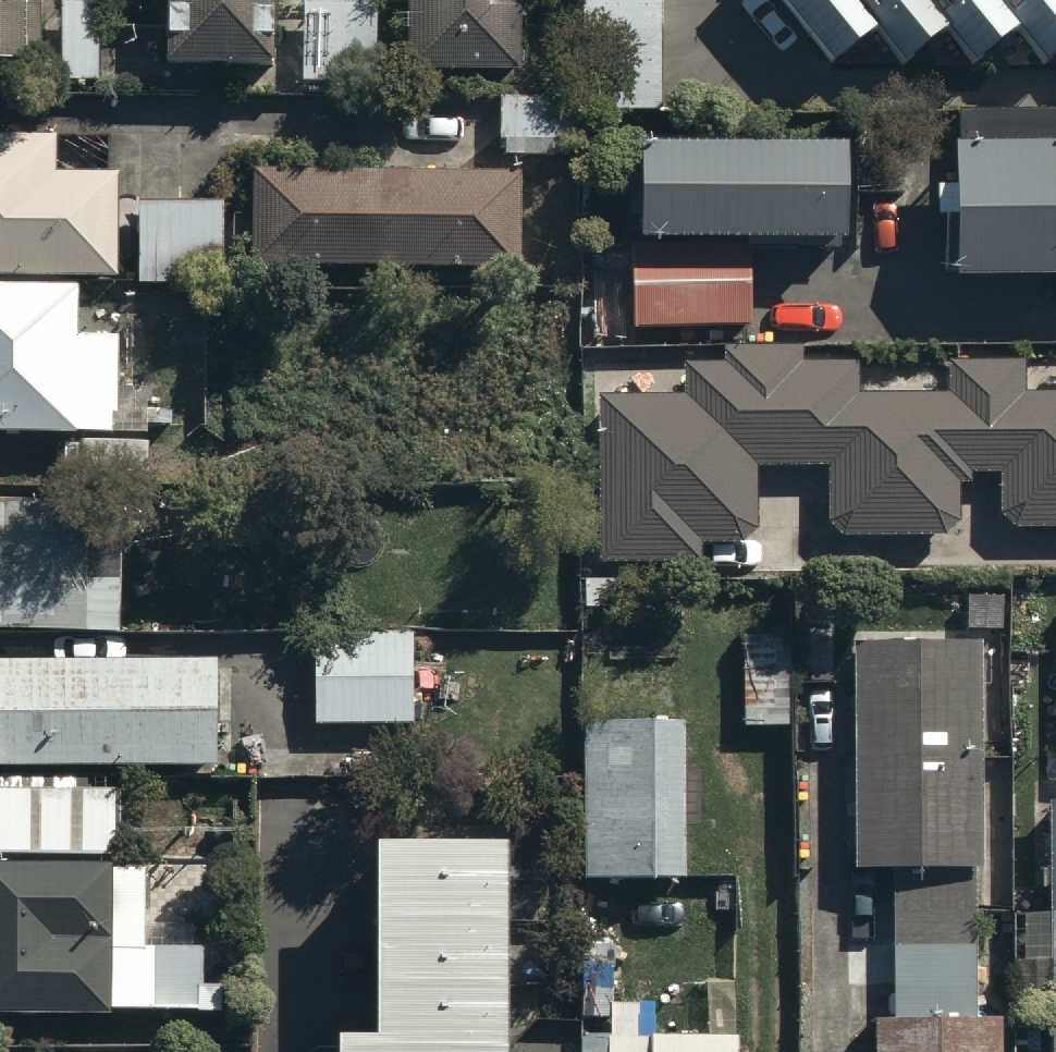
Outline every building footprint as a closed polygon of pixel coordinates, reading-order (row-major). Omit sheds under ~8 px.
[(38,80),(39,0),(0,0),(0,80),(38,80)] [(171,86),(282,84),(280,0),(170,0),(171,86)] [(418,88),(522,88),(522,0),(418,0),(418,88)] [(592,116),(667,116),(666,0),(591,0),(592,116)] [(838,82),(883,46),(846,0),(772,0),(838,82)] [(915,83),(960,47),(922,0),(847,0),(915,83)] [(960,47),(983,80),(1025,46),(988,0),(922,0),(960,47)] [(1025,46),(1053,81),(1055,79),(1055,0),(988,0),(1025,46)] [(106,9),(67,8),(64,89),(104,90),(106,9)] [(379,12),(307,14),(310,95),(381,93),(379,12)] [(581,105),(511,105),(511,164),(581,164),(581,105)] [(0,139),(0,283),(122,284),(123,179),(60,179),(60,139),(0,139)] [(960,293),(1055,292),(1055,165),(959,166),(960,293)] [(848,259),(847,167),(652,167),(653,260),(848,259)] [(255,273),(525,277),(526,184),(256,180),(255,273)] [(227,215),(141,215),(143,293),(227,293),(227,215)] [(751,269),(632,269),(634,335),(751,335),(751,269)] [(115,438),(115,352),(79,352),(80,299),(0,299),(0,438),(115,438)] [(601,403),(604,571),(704,570),(703,554),(743,554),(758,539),(758,477),(829,477),(829,529),(845,546),(948,546),(961,532),(960,493),(974,494),(974,484),(1002,484),(1002,521),(1019,538),(1055,538),(1055,401),(1030,401),(1030,371),(951,370),(951,401),(862,401),(862,373),(804,373),(804,355),(730,354),(729,371),(687,370),(687,403),(601,403)] [(0,507),(0,645),(94,646),(96,509),(0,507)] [(789,628),(742,629),(741,720),(789,720),(789,628)] [(872,1051),(994,1051),(994,1009),(967,1009),(966,849),(977,849),(976,631),(847,632),(848,855),(884,855),(885,1005),(872,1005),(872,1051)] [(322,648),(323,729),(419,729),(418,648),(322,648)] [(0,670),(0,777),(228,776),(228,669),(0,670)] [(595,740),(596,891),(692,891),(692,739),(595,740)] [(384,878),(385,1051),(516,1051),(517,879),(384,878)] [(0,879),(0,1028),(213,1028),(213,958),(155,958),(155,879),(0,879)]
